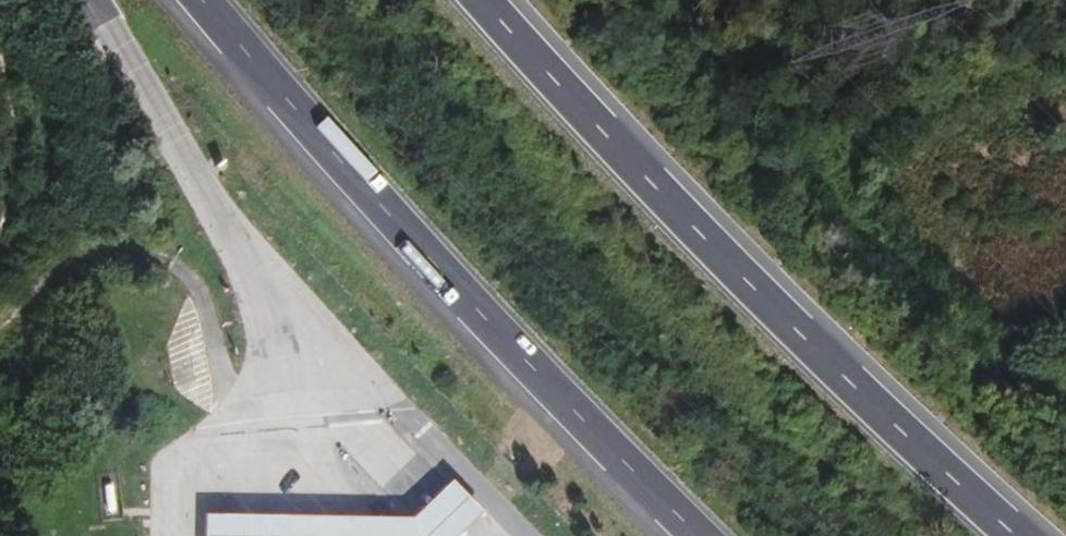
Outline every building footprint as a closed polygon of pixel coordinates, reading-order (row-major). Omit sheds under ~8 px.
[(412,508),(319,509),(205,509),(206,535),(454,535),(460,530),(487,507),(453,472),(426,496),(412,508)]
